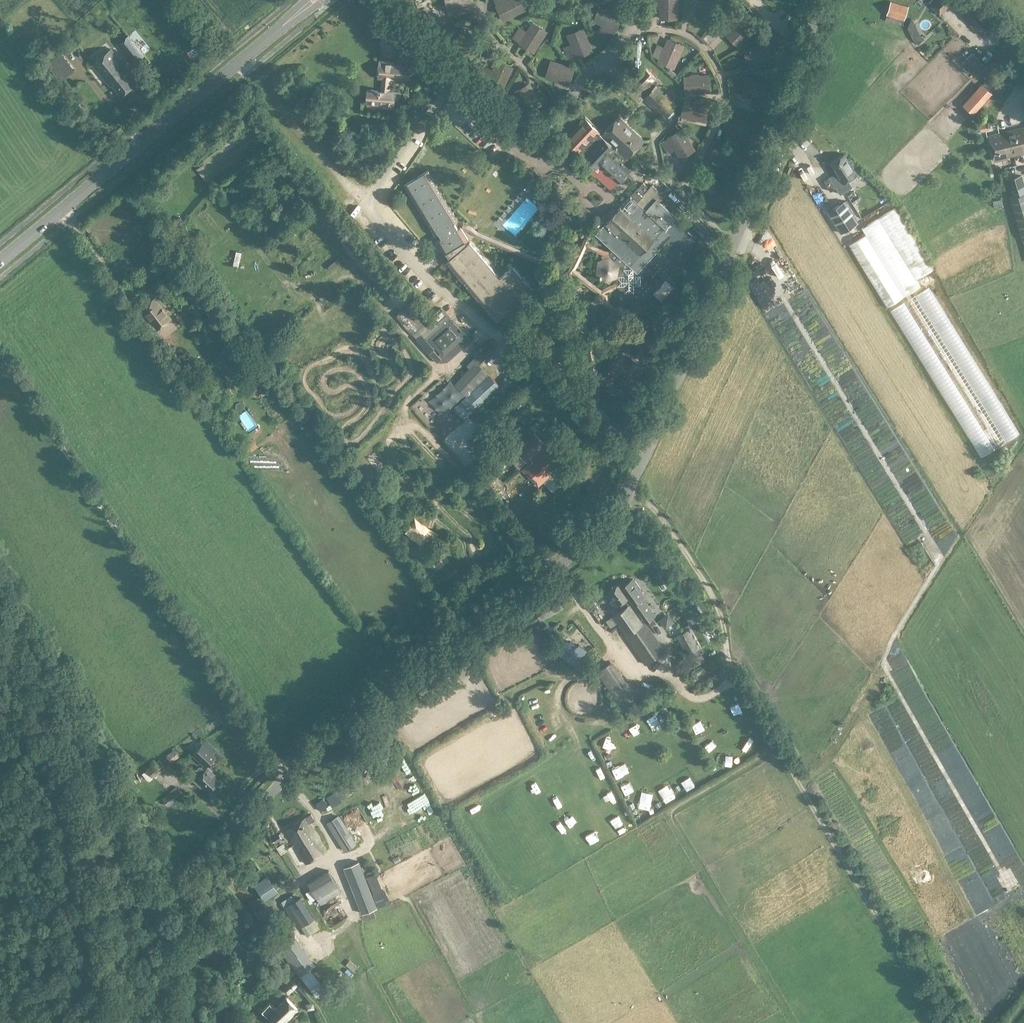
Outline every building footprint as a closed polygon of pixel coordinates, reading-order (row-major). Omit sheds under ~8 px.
[(520,0),(509,0),(497,6),(504,19),(525,9),(520,0)] [(676,18),(676,0),(661,0),(661,18),(676,18)] [(710,20),(722,0),(705,0),(698,12),(710,20)] [(956,0),(936,0),(930,6),(939,15),(956,0)] [(909,6),(891,1),(886,21),(903,26),(905,19),(909,6)] [(980,35),(991,25),(970,2),(959,12),(980,35)] [(617,28),(622,14),(600,6),(595,20),(617,28)] [(728,35),(738,45),(754,29),(744,19),(728,35)] [(546,31),(533,23),(521,43),(534,51),(546,31)] [(569,35),(578,56),(591,51),(583,29),(569,35)] [(764,38),(766,41),(771,37),(775,41),(778,38),(772,32),(764,38)] [(129,35),(117,45),(134,64),(145,54),(129,35)] [(660,61),(673,67),(683,46),(669,40),(660,61)] [(137,82),(126,69),(127,68),(112,49),(93,64),(111,85),(112,84),(121,95),(137,82)] [(983,63),(972,52),(962,62),(972,73),(983,63)] [(393,65),(393,62),(381,61),(380,77),(383,77),(382,91),(369,90),(368,102),(379,103),(379,106),(393,107),(394,92),(389,91),(390,78),(410,79),(411,66),(393,65)] [(502,88),(512,67),(498,61),(489,82),(502,88)] [(574,69),(552,62),(547,76),(569,83),(574,69)] [(636,100),(657,78),(645,67),(624,89),(636,100)] [(685,78),(686,92),(709,90),(708,76),(685,78)] [(516,91),(527,112),(540,105),(529,84),(516,91)] [(653,84),(641,97),(664,119),(677,106),(653,84)] [(990,91),(982,85),(982,84),(963,104),(974,114),(992,93),(990,91)] [(682,115),(705,120),(708,106),(686,100),(682,115)] [(619,116),(603,134),(628,157),(644,140),(619,116)] [(626,160),(611,146),(612,146),(599,134),(601,132),(585,118),(564,140),(593,167),(590,171),(595,176),(596,175),(611,189),(631,169),(624,162),(626,160)] [(981,132),(989,130),(987,123),(975,125),(977,132),(980,131),(981,132)] [(989,135),(995,160),(1000,159),(1008,157),(1007,156),(1014,154),(1023,152),(1023,127),(1008,131),(989,135)] [(669,138),(681,157),(694,149),(682,130),(669,138)] [(837,173),(830,177),(840,194),(852,187),(848,180),(857,174),(844,154),(830,163),(837,173)] [(645,169),(641,165),(636,169),(641,174),(645,169)] [(447,261),(496,320),(533,290),(513,266),(500,277),(470,242),(468,243),(466,241),(468,239),(461,227),(458,229),(455,222),(458,220),(442,193),(429,171),(405,185),(435,234),(438,232),(442,239),(437,242),(440,240),(447,252),(444,253),(445,254),(446,253),(450,259),(447,261)] [(1023,238),(1021,238),(1023,247),(1023,181),(1022,173),(1008,177),(1013,194),(1010,195),(1023,238)] [(562,187),(556,182),(550,189),(556,195),(562,187)] [(596,267),(594,269),(597,272),(597,273),(599,275),(598,276),(602,279),(603,278),(605,280),(606,280),(609,283),(611,281),(612,278),(616,276),(617,277),(617,276),(618,286),(625,292),(634,292),(641,285),(641,275),(637,272),(666,242),(671,246),(672,245),(677,247),(670,262),(684,268),(697,237),(677,219),(678,218),(660,202),(664,197),(665,196),(658,190),(658,189),(652,184),(651,185),(649,187),(644,182),(638,188),(631,195),(630,196),(621,206),(620,207),(615,212),(613,210),(609,214),(609,215),(612,217),(607,222),(606,223),(596,233),(596,234),(597,234),(613,249),(609,253),(602,255),(604,259),(600,260),(599,261),(598,265),(596,267)] [(844,201),(827,211),(841,233),(858,222),(844,201)] [(325,302),(331,309),(341,300),(335,294),(325,302)] [(142,307),(158,328),(171,318),(155,297),(142,307)] [(396,315),(412,333),(429,318),(426,315),(412,300),(407,305),(396,315)] [(430,316),(435,322),(437,324),(424,337),(434,349),(433,350),(441,358),(439,361),(439,362),(447,362),(470,341),(440,308),(430,316)] [(437,324),(435,322),(433,324),(429,319),(412,334),(416,338),(415,339),(429,354),(437,363),(439,361),(441,358),(433,350),(434,349),(424,337),(437,324)] [(196,333),(201,341),(204,339),(211,334),(212,333),(207,325),(196,333)] [(470,368),(455,384),(469,397),(461,404),(470,414),(500,386),(479,365),(494,349),(491,345),(483,354),(481,356),(470,368)] [(515,366),(502,380),(511,388),(524,374),(515,366)] [(203,400),(211,394),(203,383),(195,389),(203,400)] [(527,463),(551,440),(549,438),(544,443),(534,433),(516,451),(527,463)] [(551,440),(527,463),(520,470),(527,477),(531,473),(540,484),(542,482),(558,497),(576,480),(561,464),(568,458),(553,443),(551,440)] [(617,624),(625,635),(627,637),(644,624),(630,605),(627,600),(629,598),(647,623),(655,616),(643,598),(644,597),(640,590),(641,590),(635,581),(633,582),(632,580),(625,585),(626,587),(624,589),(620,584),(608,593),(613,600),(610,602),(615,608),(619,605),(622,610),(606,622),(611,628),(617,624)] [(696,606),(683,614),(690,625),(702,617),(696,606)] [(624,636),(645,665),(665,651),(645,623),(644,624),(627,637),(625,635),(624,636)] [(689,629),(676,636),(686,655),(687,654),(693,667),(706,661),(702,654),(701,654),(698,648),(699,648),(689,629)] [(562,651),(559,654),(570,662),(570,663),(571,664),(571,663),(575,665),(586,650),(579,644),(577,646),(570,641),(569,642),(567,641),(560,650),(562,651)] [(640,700),(612,661),(597,672),(624,711),(640,700)] [(205,767),(215,756),(202,743),(192,754),(205,767)] [(612,748),(603,752),(609,762),(617,757),(612,748)] [(174,749),(165,755),(170,762),(179,756),(174,749)] [(153,777),(166,768),(160,759),(147,769),(153,777)] [(200,787),(202,785),(208,791),(218,781),(213,776),(214,775),(207,767),(205,770),(201,766),(198,766),(189,776),(200,787)] [(348,781),(335,790),(341,798),(353,789),(348,781)] [(320,811),(328,805),(322,797),(315,803),(320,811)] [(418,827),(438,814),(433,807),(434,807),(429,799),(409,811),(418,827)] [(380,801),(373,806),(382,817),(388,812),(380,801)] [(642,821),(651,816),(647,809),(638,814),(642,821)] [(306,816),(286,829),(306,863),(327,851),(310,822),(314,820),(311,814),(306,816)] [(338,815),(327,823),(345,851),(356,843),(338,815)] [(282,838),(279,833),(272,838),(275,842),(282,838)] [(291,858),(298,856),(296,849),(290,851),(291,858)] [(344,866),(362,913),(377,907),(359,860),(344,866)] [(306,893),(311,901),(317,897),(321,904),(342,891),(329,870),(308,883),(312,889),(306,893)] [(365,876),(377,907),(390,902),(386,893),(384,889),(382,889),(375,872),(365,876)] [(278,891),(267,875),(253,884),(264,900),(278,891)] [(284,907),(289,904),(295,900),(292,895),(282,901),(282,902),(280,903),(283,908),(284,907)] [(306,923),(314,918),(315,918),(301,896),(295,900),(289,904),(299,919),(303,925),(306,923)] [(233,922),(243,935),(252,928),(242,915),(233,922)] [(303,925),(299,919),(294,922),(298,928),(301,926),(303,925)] [(307,936),(312,933),(306,923),(303,925),(301,926),(307,936)] [(315,975),(306,981),(318,999),(327,993),(315,975)] [(292,978),(282,988),(289,994),(299,984),(292,978)] [(269,1017),(272,1020),(271,1021),(272,1022),(273,1022),(274,1022),(278,1022),(283,1018),(286,1020),(297,1009),(287,998),(276,1009),(270,1003),(262,1010),(269,1017)] [(315,1009),(314,1002),(305,1004),(307,1011),(315,1009)]
